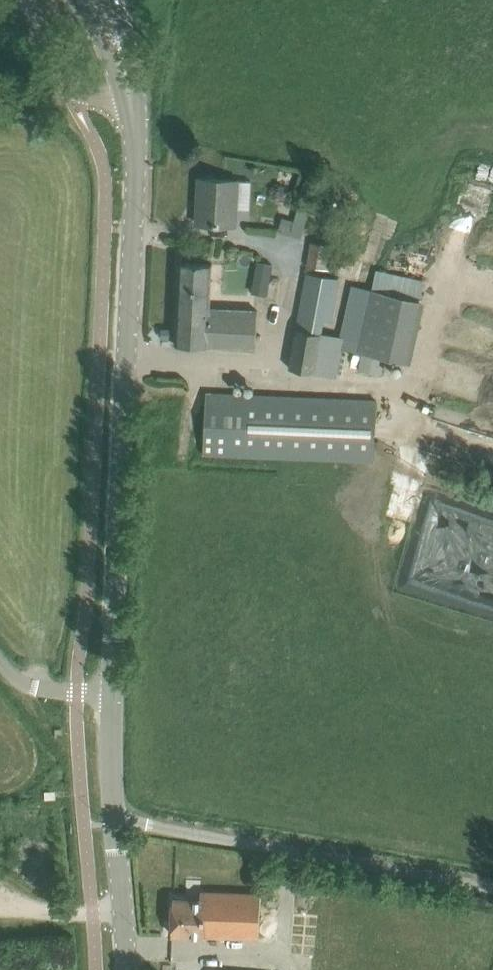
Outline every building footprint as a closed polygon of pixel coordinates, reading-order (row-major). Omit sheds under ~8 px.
[(237,180),(225,179),(205,178),(204,205),(198,205),(197,223),(235,225),(237,180)] [(329,270),(334,246),(311,241),(306,264),(329,270)] [(266,295),(272,264),(257,261),(251,292),(266,295)] [(213,263),(199,263),(179,262),(175,344),(256,347),(258,308),(211,306),(213,263)] [(332,375),(339,336),(323,334),(325,322),(331,323),(340,278),(307,272),(288,368),(332,375)] [(385,357),(410,363),(425,302),(352,285),(338,346),(364,352),(360,368),(381,373),(385,357)] [(382,402),(226,393),(206,392),(203,453),(379,463),(382,402)] [(259,926),(261,895),(261,893),(200,891),(200,899),(173,898),(171,934),(204,935),(259,936),(259,926)]
